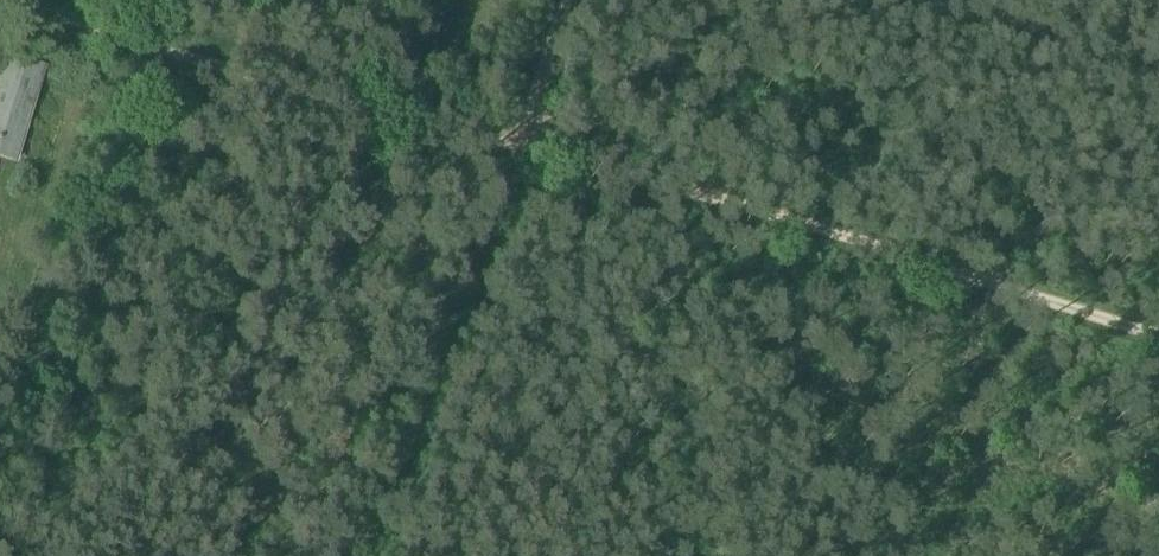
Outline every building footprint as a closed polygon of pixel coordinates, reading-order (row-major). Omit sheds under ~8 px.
[(24,161),(49,84),(13,72),(0,111),(0,153),(24,161)]
